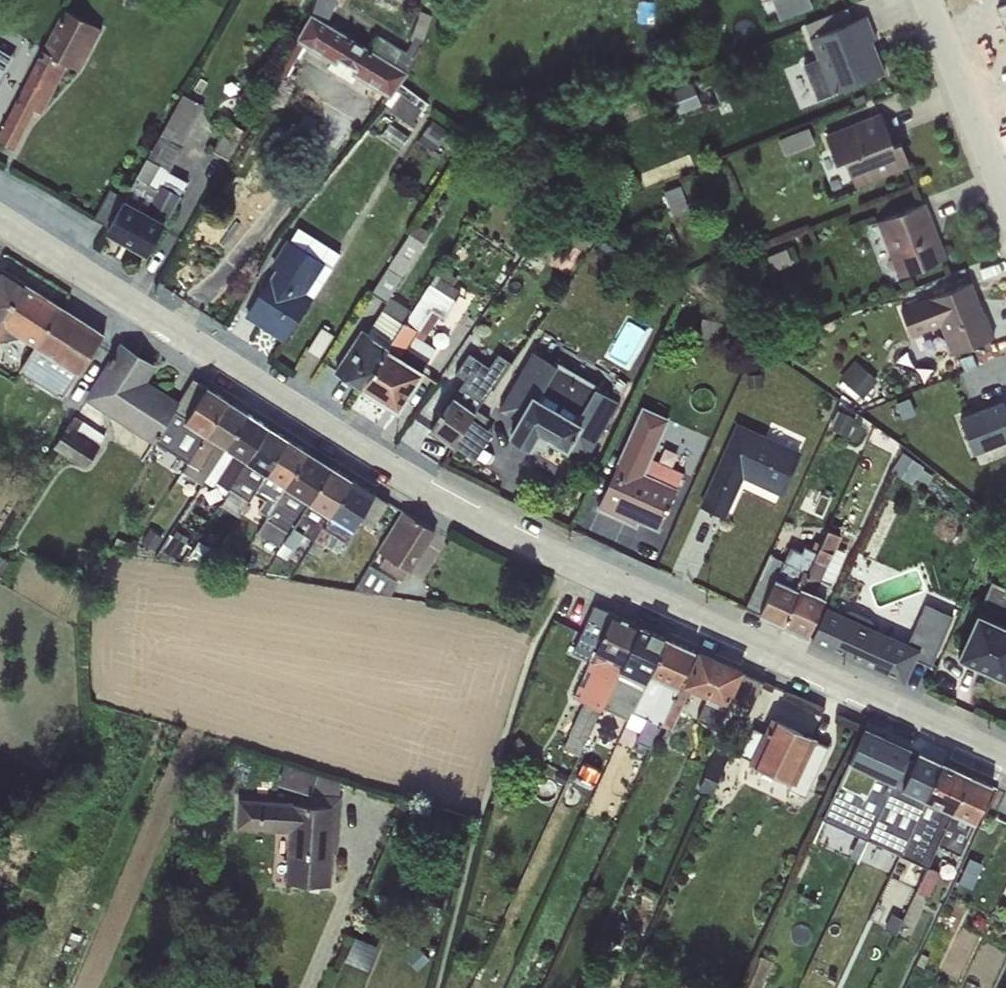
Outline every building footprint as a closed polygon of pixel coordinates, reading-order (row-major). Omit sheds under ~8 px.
[(779,19),(810,6),(808,0),(772,0),(779,19)] [(19,149),(64,64),(78,70),(104,23),(64,1),(0,120),(0,141),(19,149)] [(297,38),(390,90),(419,50),(382,27),(373,42),(313,4),(297,38)] [(809,29),(835,93),(890,76),(864,13),(809,29)] [(18,53),(0,43),(0,81),(18,53)] [(414,117),(428,100),(401,79),(387,96),(414,117)] [(697,82),(675,87),(680,108),(702,103),(697,82)] [(104,229),(147,250),(207,147),(230,155),(242,125),(187,91),(104,229)] [(849,151),(863,184),(918,164),(905,127),(893,130),(878,105),(824,128),(836,158),(849,151)] [(812,125),(782,133),(787,149),(817,141),(812,125)] [(877,214),(900,275),(951,258),(927,196),(877,214)] [(241,311),(284,339),(342,249),(297,222),(241,311)] [(20,337),(29,343),(54,302),(0,267),(0,268),(0,324),(20,337)] [(333,370),(399,410),(441,349),(428,341),(463,289),(436,271),(406,322),(384,308),(361,329),(333,370)] [(939,320),(953,353),(996,341),(973,279),(902,303),(911,326),(939,320)] [(54,302),(29,343),(34,346),(51,357),(78,374),(79,375),(105,334),(54,302)] [(0,324),(0,341),(0,340),(2,341),(20,337),(0,324)] [(180,402),(179,401),(148,381),(157,366),(120,343),(83,399),(152,444),(173,412),(180,402)] [(40,373),(51,357),(34,346),(19,369),(60,398),(68,390),(40,373)] [(625,399),(533,349),(496,408),(511,417),(505,430),(543,452),(550,437),(591,459),(625,399)] [(40,373),(68,390),(78,374),(51,357),(40,373)] [(866,396),(881,374),(856,358),(842,380),(866,396)] [(422,431),(448,448),(496,382),(469,363),(422,431)] [(180,402),(173,412),(185,420),(206,387),(194,379),(179,401),(180,402)] [(184,422),(205,435),(228,400),(206,387),(185,420),(184,422)] [(954,412),(969,449),(1005,435),(1005,410),(1000,395),(954,412)] [(228,400),(205,435),(225,448),(248,413),(228,400)] [(671,417),(643,405),(596,504),(659,530),(685,472),(654,455),(671,417)] [(248,413),(225,448),(246,461),(269,427),(248,413)] [(68,425),(53,447),(87,471),(106,444),(102,441),(106,437),(74,416),(68,425)] [(737,421),(700,506),(728,517),(744,477),(783,493),(800,449),(737,421)] [(179,457),(187,463),(205,435),(184,422),(165,450),(166,451),(179,457)] [(269,427),(246,461),(266,474),(288,439),(269,427)] [(205,435),(187,463),(199,470),(207,476),(225,448),(205,435)] [(288,439),(266,474),(285,486),(308,452),(288,439)] [(225,448),(207,476),(216,481),(228,490),(246,461),(225,448)] [(179,457),(166,451),(162,457),(182,471),(187,463),(179,457)] [(285,486),(309,502),(332,467),(308,452),(285,486)] [(246,461),(228,490),(239,497),(248,503),(266,474),(246,461)] [(187,463),(182,471),(202,484),(203,481),(207,476),(199,470),(187,463)] [(309,502),(330,516),(352,480),(332,467),(309,502)] [(266,474),(248,503),(261,511),(267,515),(285,486),(266,474)] [(207,476),(203,481),(220,492),(215,500),(219,503),(228,490),(216,481),(207,476)] [(330,516),(352,531),(358,521),(374,495),(352,480),(330,516)] [(285,486),(267,515),(264,519),(277,528),(289,535),(300,518),(309,502),(285,486)] [(374,495),(358,521),(372,530),(389,503),(374,495)] [(289,535),(284,543),(280,548),(277,553),(287,560),(294,550),(298,543),(308,549),(313,541),(315,538),(330,516),(309,502),(300,518),(289,535)] [(385,556),(408,570),(412,572),(436,532),(402,511),(377,550),(385,556)] [(313,541),(308,549),(319,556),(325,546),(337,554),(345,542),(352,531),(330,516),(315,538),(313,541)] [(277,528),(264,519),(255,532),(280,548),(284,543),(289,535),(277,528)] [(757,612),(904,683),(915,660),(933,666),(955,614),(924,601),(909,642),(823,604),(827,594),(816,589),(841,530),(829,525),(819,542),(793,548),(757,612)] [(149,529),(141,542),(155,551),(163,538),(149,529)] [(176,529),(160,554),(174,562),(189,537),(176,529)] [(408,570),(385,556),(378,566),(401,581),(408,570)] [(369,565),(353,591),(390,597),(398,584),(369,565)] [(1005,676),(1005,586),(992,580),(956,654),(1005,676)] [(595,653),(613,613),(595,605),(585,627),(595,653)] [(595,653),(621,665),(641,626),(613,613),(595,653)] [(621,665),(601,709),(627,720),(632,710),(649,674),(665,638),(641,626),(621,665)] [(665,638),(649,674),(678,687),(679,684),(695,651),(665,638)] [(682,685),(690,689),(715,700),(728,706),(730,701),(743,673),(744,671),(698,650),(682,685)] [(621,665),(595,653),(573,697),(584,702),(569,734),(563,749),(578,756),(585,741),(601,709),(621,665)] [(743,673),(730,701),(750,710),(763,682),(743,673)] [(649,674),(632,710),(647,717),(635,740),(628,754),(633,757),(622,780),(634,786),(652,747),(662,724),(678,687),(649,674)] [(678,687),(662,724),(672,729),(690,689),(682,685),(679,684),(678,687)] [(776,713),(795,724),(804,709),(785,698),(776,713)] [(728,706),(715,700),(704,722),(719,729),(728,706)] [(765,732),(751,762),(792,781),(796,783),(817,738),(772,716),(765,732)] [(870,772),(887,737),(865,726),(823,818),(856,834),(860,826),(866,811),(854,806),(870,772)] [(753,727),(740,755),(751,762),(765,732),(753,727)] [(887,737),(870,772),(895,782),(910,748),(887,737)] [(817,738),(796,783),(792,781),(789,788),(805,795),(828,745),(817,738)] [(901,789),(925,800),(942,762),(919,752),(901,789)] [(710,762),(697,792),(710,797),(723,768),(710,762)] [(942,762),(925,800),(953,812),(970,775),(942,762)] [(866,811),(860,826),(856,834),(845,856),(857,861),(870,834),(871,831),(888,795),(894,785),(895,782),(870,772),(854,806),(866,811)] [(970,775),(953,812),(975,822),(993,785),(970,775)] [(871,831),(870,834),(879,837),(877,841),(873,849),(899,862),(903,851),(909,834),(925,800),(901,789),(894,785),(888,795),(871,831)] [(338,797),(238,793),(237,828),(290,830),(287,886),(334,888),(338,797)] [(909,834),(903,851),(914,856),(912,860),(927,867),(938,843),(953,812),(925,800),(909,834)] [(953,812),(938,843),(946,848),(961,854),(975,822),(953,812)] [(938,872),(927,867),(916,890),(896,933),(907,939),(927,895),(938,872)] [(617,920),(604,947),(616,951),(628,925),(617,920)] [(415,943),(402,954),(416,970),(429,959),(415,943)] [(743,987),(762,987),(774,963),(759,955),(743,987)]
